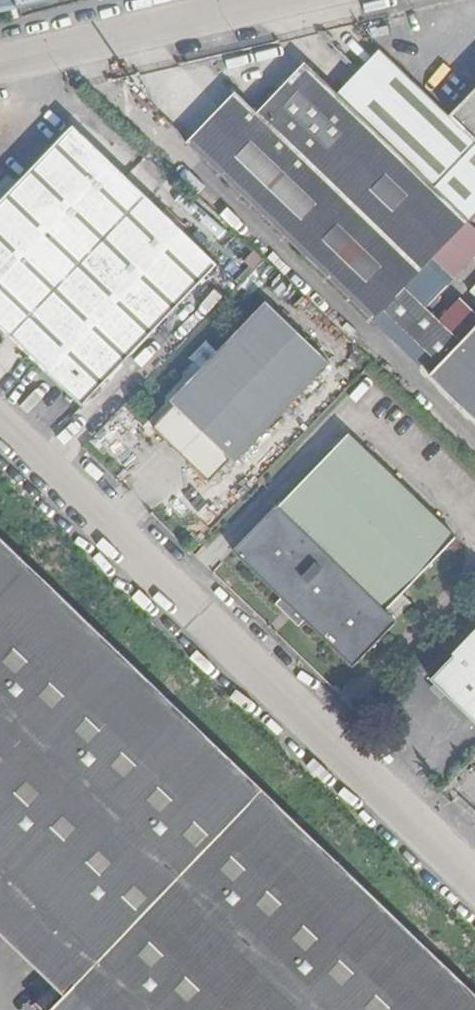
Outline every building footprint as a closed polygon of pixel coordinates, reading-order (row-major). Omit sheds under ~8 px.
[(55,0),(0,0),(0,13),(55,0)] [(452,118),(382,51),(360,73),(474,183),(474,139),(452,118)] [(235,93),(187,143),(373,320),(383,310),(404,288),(469,222),(337,97),(304,65),(258,114),(235,93)] [(360,73),(359,75),(370,85),(474,186),(474,183),(360,73)] [(474,216),(474,186),(370,85),(359,75),(337,97),(469,222),(474,216)] [(452,118),(474,139),(474,94),(452,118)] [(21,185),(0,207),(0,326),(82,404),(216,266),(74,130),(21,185)] [(21,185),(9,174),(0,183),(0,207),(21,185)] [(403,331),(425,308),(404,288),(383,310),(403,331)] [(265,302),(172,400),(236,461),(330,365),(265,302)] [(425,308),(403,331),(439,366),(430,376),(474,419),(474,328),(462,342),(425,308)] [(233,550),(281,597),(275,604),(298,627),(305,620),(354,668),(396,623),(393,621),(411,603),(402,595),(457,538),(351,435),(279,509),(276,505),(233,550)] [(64,995),(51,1008),(53,1009),(474,1009),(474,996),(0,538),(0,915),(74,985),(64,995)] [(432,678),(474,720),(474,633),(432,678)] [(64,995),(74,985),(0,915),(0,933),(64,995)]
